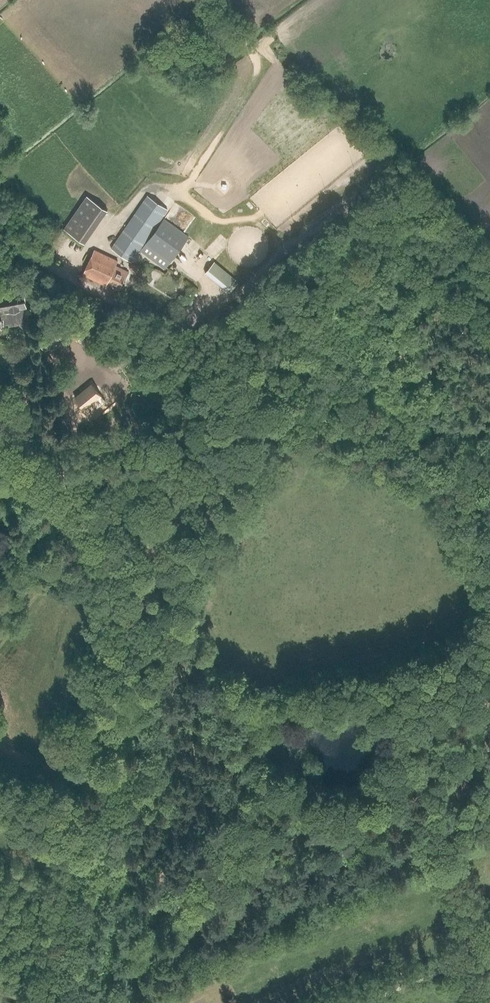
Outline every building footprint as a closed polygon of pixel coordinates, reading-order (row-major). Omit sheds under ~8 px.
[(352,190),(346,197),(353,204),(360,197),(352,190)] [(87,194),(65,228),(88,242),(109,208),(87,194)] [(131,262),(167,209),(148,196),(111,248),(131,262)] [(164,218),(140,250),(165,269),(189,237),(164,218)] [(121,287),(128,272),(116,266),(118,261),(95,250),(83,274),(106,285),(108,281),(121,287)] [(214,261),(205,272),(230,293),(238,283),(234,280),(238,275),(233,270),(230,274),(214,261)] [(133,263),(130,268),(136,272),(138,267),(133,263)] [(30,323),(23,288),(0,293),(0,304),(1,308),(0,308),(0,323),(4,322),(4,324),(9,323),(9,325),(20,323),(20,325),(21,324),(24,328),(28,327),(30,323)] [(106,401),(92,384),(75,398),(84,409),(93,402),(98,408),(106,401)]
